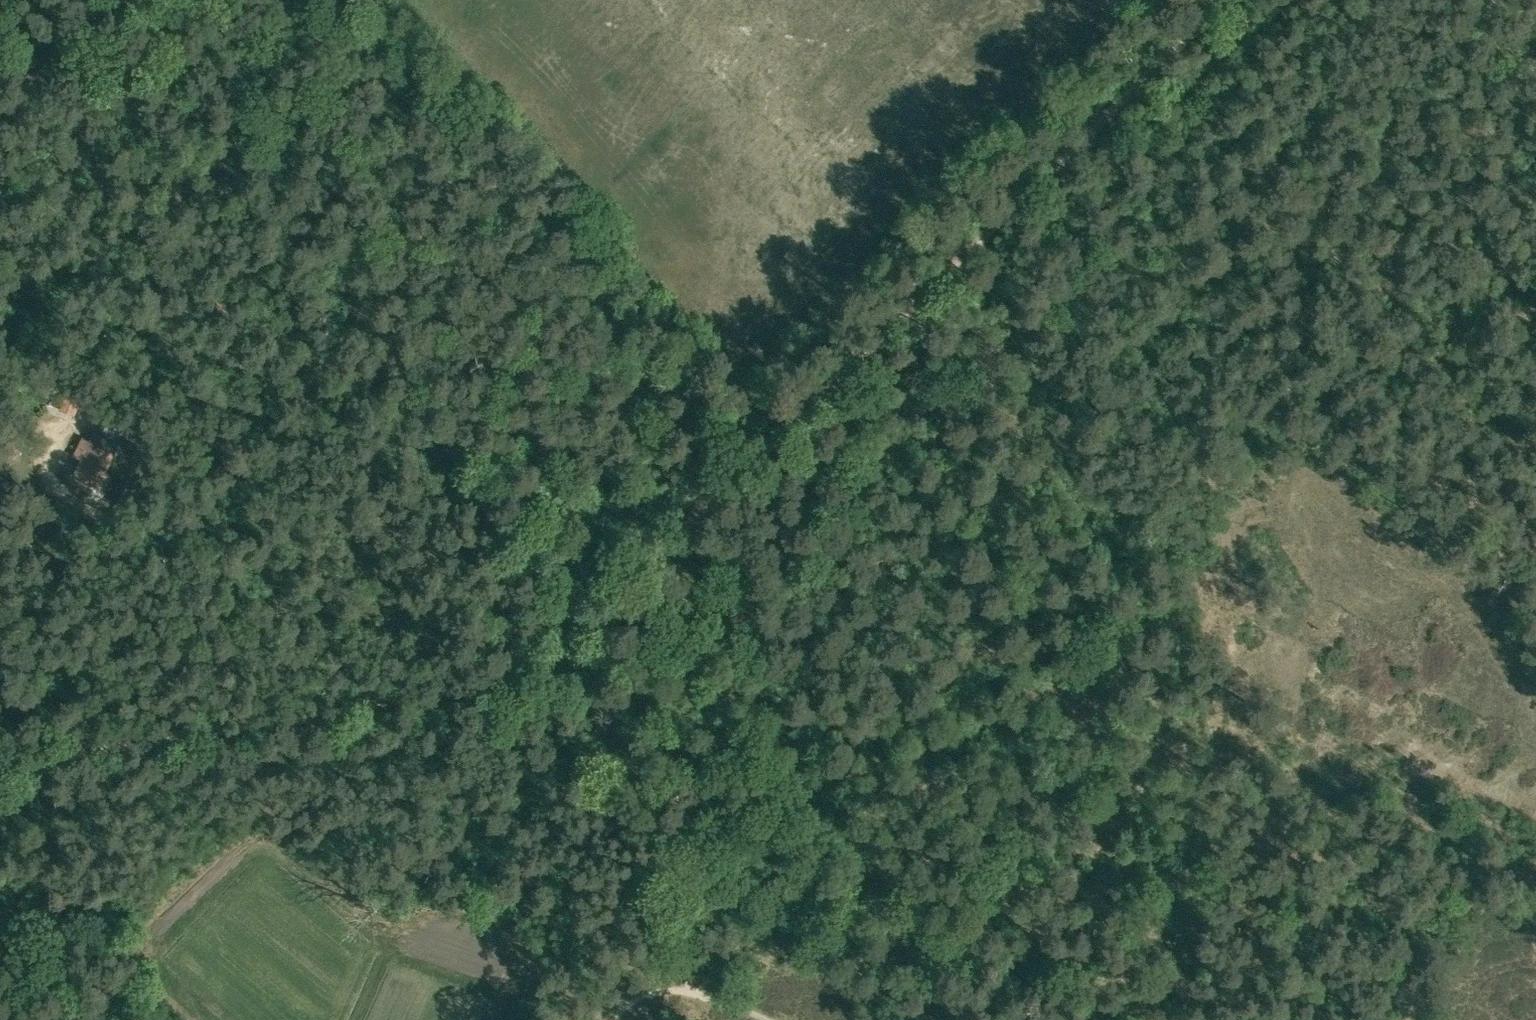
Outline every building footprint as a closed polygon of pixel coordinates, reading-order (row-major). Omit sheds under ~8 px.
[(83,385),(94,389),(96,383),(86,378),(83,385)] [(58,409),(73,416),(83,393),(68,386),(58,409)] [(71,476),(97,488),(114,453),(112,452),(118,442),(95,431),(90,441),(81,436),(72,455),(79,459),(71,476)]
